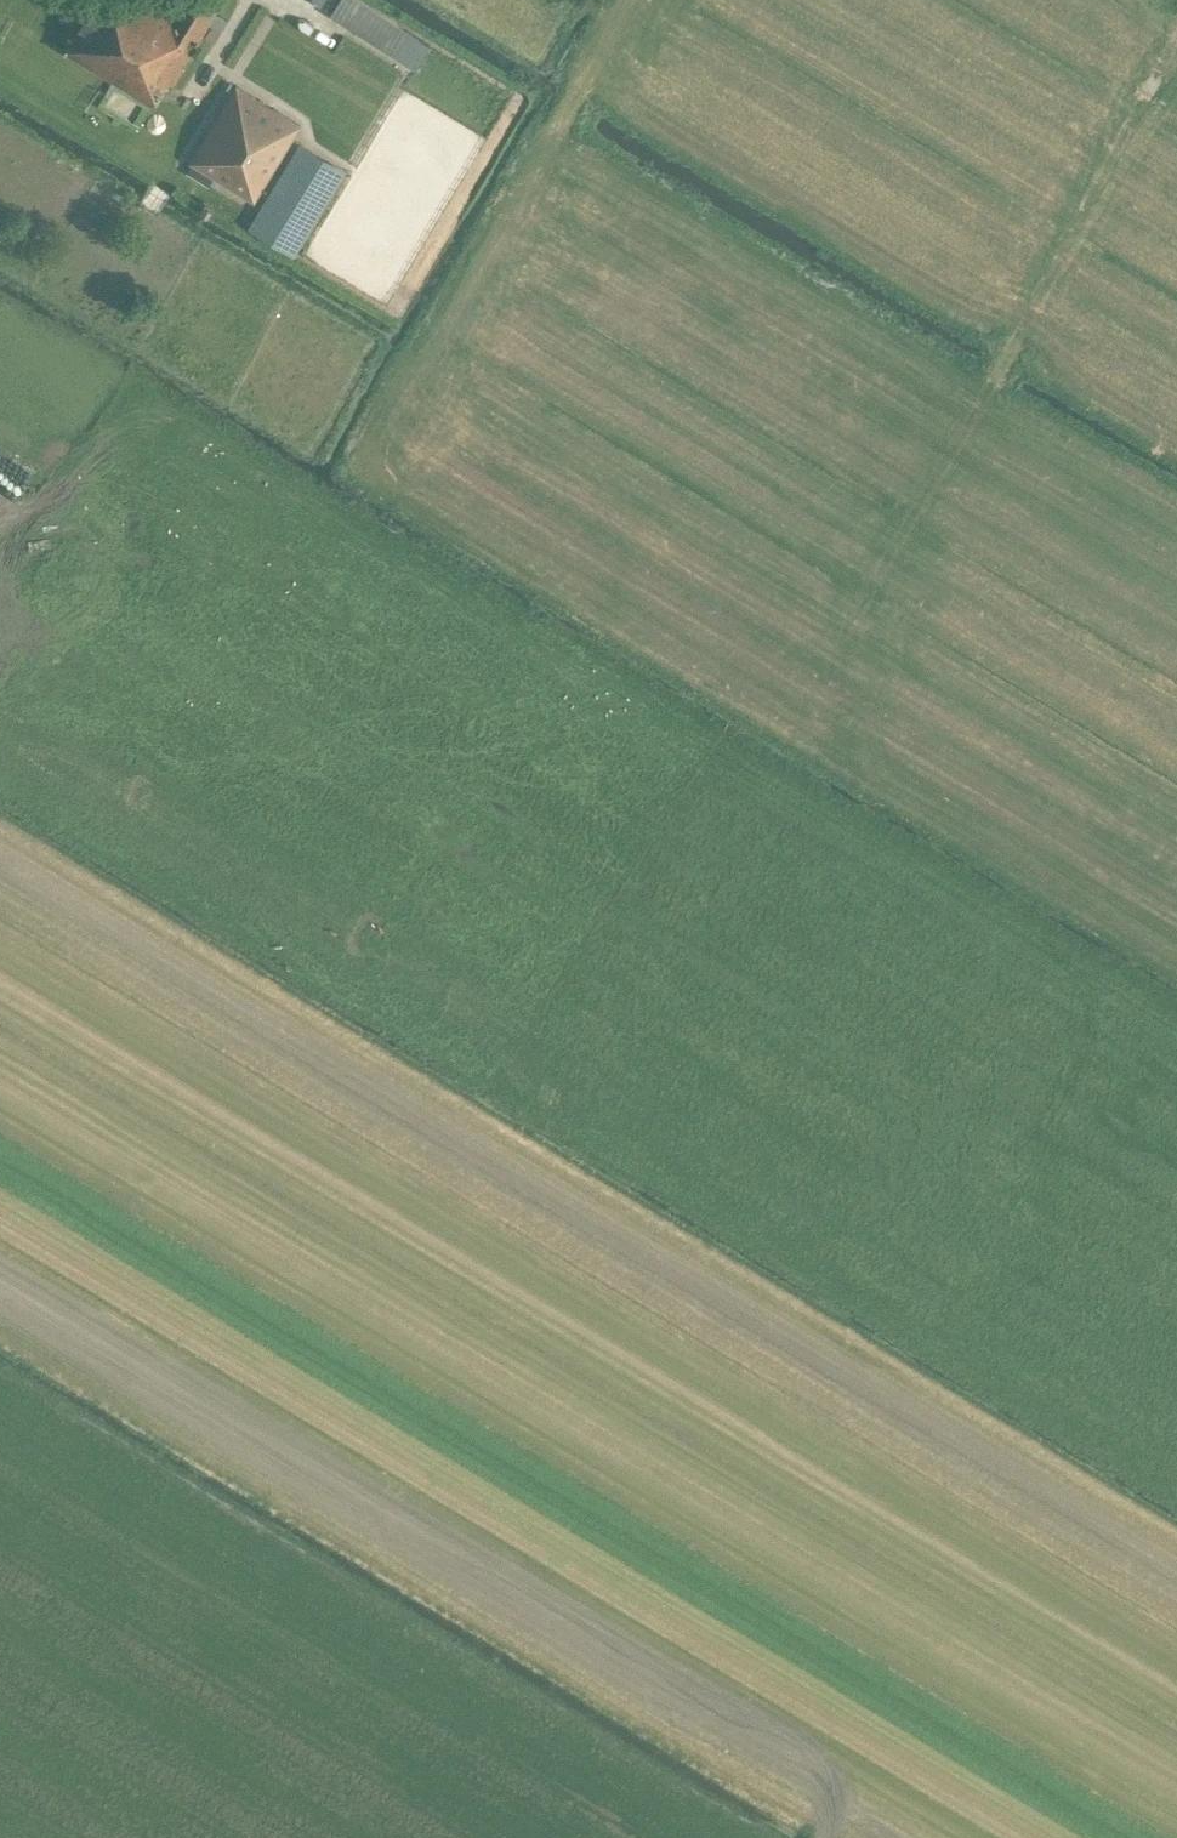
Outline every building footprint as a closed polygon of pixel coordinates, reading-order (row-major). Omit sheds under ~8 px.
[(223,0),(94,0),(66,49),(155,103),(168,82),(174,85),(223,0)] [(410,30),(363,0),(340,0),(333,10),(397,51),(410,30)] [(257,200),(303,122),(238,82),(202,139),(207,141),(194,163),(257,200)] [(251,225),(296,252),(347,168),(302,141),(251,225)]
